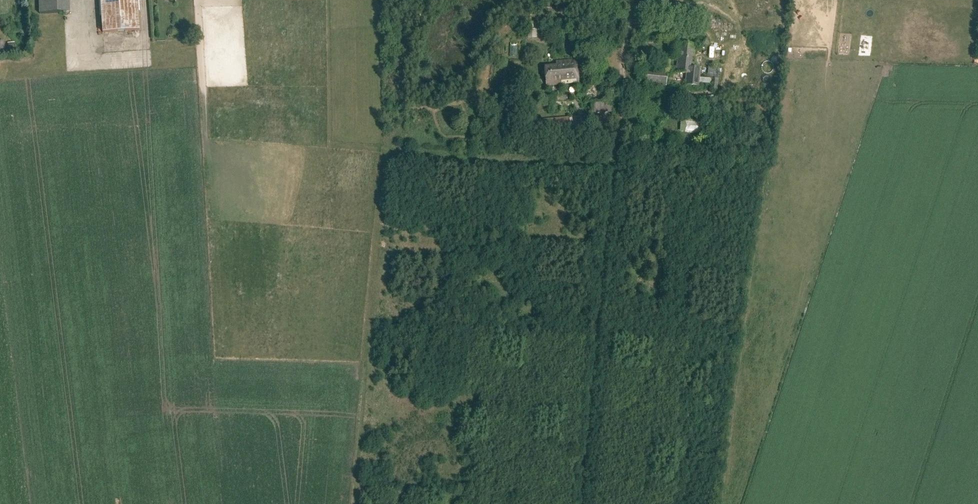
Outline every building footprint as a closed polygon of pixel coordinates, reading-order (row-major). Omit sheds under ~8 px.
[(70,0),(40,0),(41,13),(71,11),(70,0)] [(138,0),(101,0),(103,34),(140,32),(138,0)] [(695,45),(678,43),(675,73),(686,74),(685,85),(698,87),(700,68),(692,67),(695,45)] [(579,82),(577,60),(557,62),(557,66),(546,67),(547,85),(579,82)] [(719,68),(708,67),(707,77),(710,78),(710,90),(717,90),(719,68)] [(667,71),(642,68),(641,83),(666,86),(667,71)] [(567,100),(566,93),(551,95),(552,102),(567,100)] [(613,113),(613,101),(591,102),(591,114),(613,113)]
